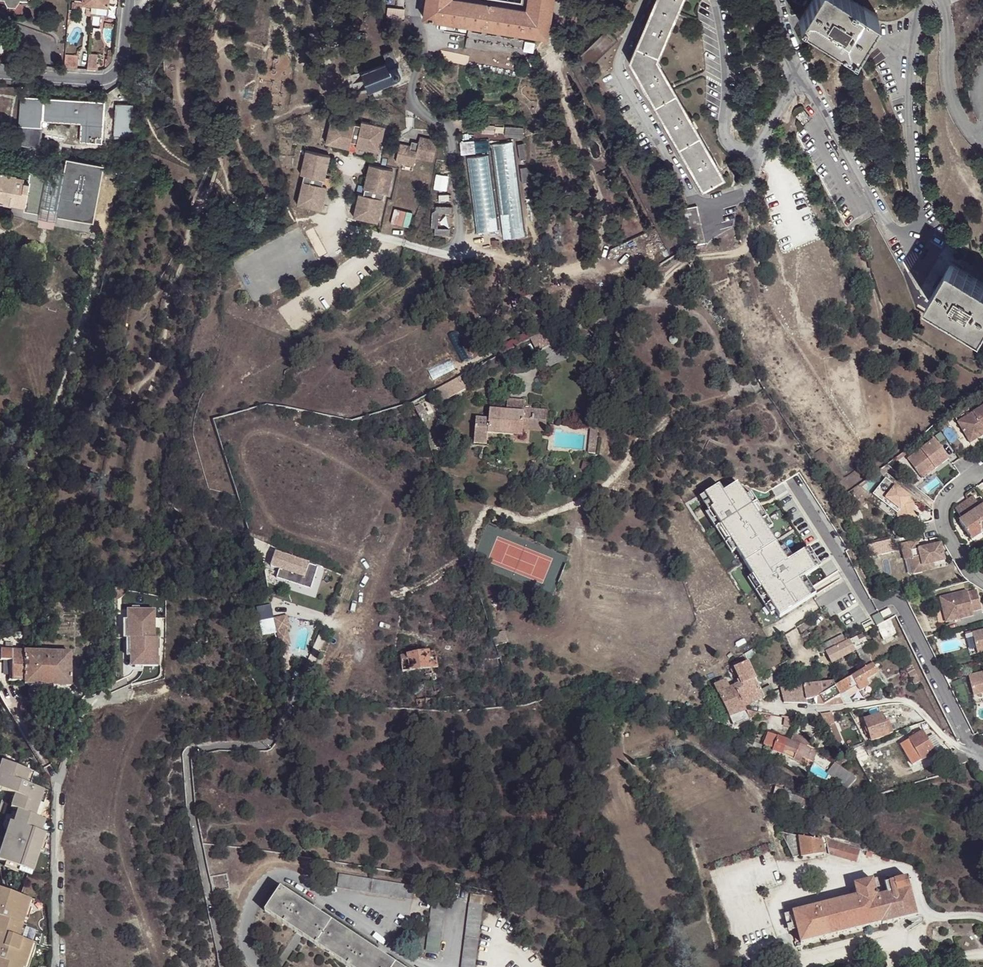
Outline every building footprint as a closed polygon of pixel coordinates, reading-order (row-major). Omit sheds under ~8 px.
[(83,5),(92,6),(91,21),(100,22),(101,14),(107,15),(109,0),(84,0),(83,5)] [(422,16),(470,24),(474,25),(537,35),(547,36),(553,0),(527,0),(526,8),(478,0),(425,0),(422,16)] [(651,8),(628,61),(647,94),(667,129),(702,189),(725,177),(658,59),(683,0),(654,0),(651,8)] [(848,0),(812,0),(799,21),(854,53),(876,17),(848,0)] [(474,25),(470,24),(467,39),(472,40),(534,50),(537,35),(474,25)] [(388,62),(362,71),(368,88),(395,78),(394,74),(401,71),(398,62),(397,62),(392,49),(384,52),(388,62)] [(65,68),(77,69),(78,56),(66,55),(65,68)] [(105,102),(44,98),(21,97),(20,137),(36,140),(38,115),(87,118),(86,142),(103,143),(105,102)] [(0,99),(0,122),(10,124),(13,102),(0,99)] [(129,135),(132,105),(115,103),(113,134),(129,135)] [(803,125),(808,121),(811,119),(805,111),(797,116),(803,125)] [(80,142),(86,142),(87,118),(38,115),(36,140),(42,141),(43,121),(81,124),(80,142)] [(356,146),(380,152),(386,127),(361,121),(360,126),(331,119),(325,143),(350,148),(352,140),(358,141),(356,146)] [(505,136),(520,137),(521,129),(505,128),(505,136)] [(113,143),(127,144),(127,136),(113,135),(113,143)] [(412,145),(401,142),(396,160),(415,164),(417,156),(430,159),(432,149),(436,150),(439,139),(421,135),(419,143),(413,142),(412,145)] [(0,137),(0,152),(39,162),(42,147),(0,137)] [(491,146),(504,240),(524,237),(513,143),(491,146)] [(48,177),(42,207),(58,210),(66,173),(59,172),(65,146),(61,145),(56,171),(49,170),(48,175),(27,171),(27,173),(48,177)] [(378,161),(380,152),(356,146),(353,156),(378,161)] [(518,147),(520,161),(526,160),(524,146),(518,147)] [(330,155),(305,150),(300,175),(304,175),(297,205),(322,210),(327,186),(322,185),(323,180),(325,180),(330,155)] [(467,158),(477,233),(498,231),(488,155),(467,158)] [(68,160),(68,163),(102,169),(102,167),(68,160)] [(102,169),(68,163),(66,173),(58,210),(58,213),(91,220),(102,169)] [(394,170),(369,164),(364,189),(365,189),(364,194),(359,193),(353,217),(378,223),(385,193),(389,194),(394,170)] [(102,169),(91,220),(94,220),(104,170),(102,169)] [(128,172),(116,170),(114,176),(127,179),(128,172)] [(521,171),(523,186),(529,185),(526,170),(521,171)] [(12,203),(12,202),(26,205),(26,206),(41,209),(42,207),(48,177),(27,173),(26,176),(0,171),(0,200),(12,203)] [(684,210),(691,246),(691,247),(704,245),(703,239),(696,208),(684,210)] [(91,220),(58,213),(57,215),(91,222),(91,220)] [(952,262),(928,301),(982,333),(982,281),(952,262)] [(491,357),(539,331),(536,325),(489,352),(491,357)] [(551,327),(530,338),(537,350),(558,339),(551,327)] [(455,331),(447,335),(461,360),(468,357),(455,331)] [(449,360),(428,371),(433,379),(454,369),(449,360)] [(444,385),(434,390),(440,401),(466,386),(460,376),(444,385)] [(544,429),(546,410),(526,408),(526,399),(508,397),(507,406),(506,406),(506,411),(492,410),(491,416),(478,415),(476,441),(488,442),(490,431),(522,433),(522,427),(544,429)] [(957,421),(968,438),(982,429),(982,405),(957,421)] [(589,427),(587,455),(594,456),(597,427),(589,427)] [(968,438),(970,442),(982,435),(982,429),(968,438)] [(936,439),(908,459),(920,476),(932,467),(935,470),(950,459),(936,439)] [(932,467),(920,476),(923,479),(935,470),(932,467)] [(887,478),(874,494),(885,502),(887,499),(903,511),(904,519),(900,520),(897,521),(899,530),(920,525),(915,503),(910,499),(911,498),(887,478)] [(720,484),(705,493),(714,506),(711,508),(737,549),(752,575),(775,612),(779,617),(810,597),(799,580),(804,577),(816,569),(804,550),(792,557),(787,561),(780,548),(768,529),(747,495),(739,482),(729,488),(725,491),(722,487),(720,484)] [(747,495),(768,529),(773,526),(752,492),(747,495)] [(960,521),(973,540),(982,533),(982,506),(981,507),(974,496),(956,509),(963,519),(960,521)] [(887,499),(885,502),(899,514),(900,520),(904,519),(903,511),(887,499)] [(737,549),(711,508),(706,511),(732,552),(737,549)] [(920,549),(918,541),(902,545),(906,560),(911,559),(912,566),(923,563),(925,571),(935,569),(934,563),(946,561),(942,543),(920,549)] [(780,548),(787,561),(792,557),(785,545),(780,548)] [(809,547),(804,550),(816,569),(821,566),(809,547)] [(283,563),(286,555),(276,552),(271,565),(281,569),(283,563)] [(292,557),(286,555),(283,563),(289,565),(292,557)] [(310,563),(292,557),(289,565),(287,570),(305,576),(310,563)] [(923,563),(912,566),(914,574),(925,571),(923,563)] [(775,612),(752,575),(747,578),(770,615),(775,612)] [(804,577),(799,580),(810,597),(815,594),(804,577)] [(960,593),(932,599),(937,620),(949,617),(949,621),(965,617),(964,613),(973,611),(969,592),(960,595),(960,593)] [(154,608),(131,608),(131,618),(127,617),(127,636),(130,636),(130,653),(134,653),(134,664),(157,664),(157,636),(154,636),(154,608)] [(890,608),(881,613),(884,618),(893,613),(890,608)] [(279,652),(292,649),(285,613),(272,616),(279,652)] [(862,623),(866,631),(870,629),(874,627),(884,622),(880,613),(873,617),(873,618),(862,623)] [(897,632),(890,619),(884,622),(874,627),(877,633),(880,632),(884,639),(897,632)] [(875,639),(870,629),(866,631),(851,639),(856,649),(859,647),(875,639)] [(977,649),(982,647),(982,629),(972,632),(977,649)] [(833,642),(836,647),(847,641),(844,636),(833,642)] [(847,641),(836,647),(841,658),(855,651),(849,640),(847,641)] [(827,651),(836,647),(833,642),(824,647),(827,651)] [(841,658),(836,647),(827,651),(833,663),(841,658)] [(753,649),(744,654),(747,660),(755,655),(753,649)] [(72,654),(24,651),(0,650),(0,664),(12,665),(12,681),(24,681),(24,685),(25,684),(70,687),(72,654)] [(429,652),(408,654),(409,670),(410,672),(413,672),(413,669),(427,668),(428,673),(432,673),(433,678),(434,687),(441,686),(436,652),(435,651),(429,652)] [(863,654),(859,656),(865,668),(851,676),(856,684),(859,690),(869,685),(869,686),(881,678),(876,668),(881,666),(878,661),(875,663),(873,660),(871,661),(866,653),(863,654)] [(912,664),(907,653),(900,656),(905,667),(907,666),(912,664)] [(409,670),(408,654),(400,655),(402,671),(409,670)] [(499,669),(496,659),(481,661),(482,671),(499,669)] [(739,698),(743,707),(763,697),(760,689),(747,661),(734,667),(738,678),(736,680),(737,685),(734,686),(739,698)] [(912,664),(907,666),(916,683),(920,681),(912,664)] [(974,695),(982,692),(982,671),(969,675),(974,695)] [(856,684),(851,676),(835,686),(839,694),(846,690),(852,687),(856,684)] [(725,705),(734,701),(728,688),(730,688),(726,679),(715,684),(724,706),(725,705)] [(807,698),(814,698),(835,686),(832,681),(803,683),(807,698)] [(784,702),(807,701),(803,683),(781,686),(784,702)] [(734,701),(739,698),(734,686),(730,688),(728,688),(734,701)] [(760,689),(763,697),(773,693),(770,686),(760,689)] [(839,694),(835,686),(814,698),(816,703),(823,704),(829,700),(831,704),(843,703),(839,694)] [(849,695),(855,692),(852,687),(846,690),(849,695)] [(455,695),(437,697),(438,703),(456,702),(455,695)] [(435,704),(434,697),(418,699),(418,705),(435,704)] [(730,717),(745,711),(743,707),(739,698),(734,701),(725,705),(730,717)] [(749,719),(745,710),(745,711),(730,717),(733,726),(749,719)] [(831,712),(820,714),(824,722),(826,727),(833,724),(831,712)] [(868,731),(870,739),(889,733),(885,721),(882,713),(864,719),(866,727),(868,731)] [(795,718),(784,716),(783,726),(792,727),(795,718)] [(833,724),(826,727),(833,743),(840,740),(833,724)] [(935,751),(928,738),(924,730),(919,733),(913,736),(909,739),(913,749),(920,759),(920,760),(935,751)] [(781,753),(787,739),(767,732),(763,742),(773,746),(772,750),(781,753)] [(809,739),(789,732),(788,736),(787,739),(806,746),(809,739)] [(932,736),(928,738),(935,751),(940,748),(932,736)] [(809,753),(812,749),(806,746),(787,739),(781,753),(800,761),(801,757),(807,757),(809,753)] [(752,741),(749,745),(758,750),(760,744),(752,741)] [(853,751),(853,752),(862,749),(860,743),(851,746),(853,751)] [(851,746),(836,750),(840,757),(853,751),(851,746)] [(809,753),(807,757),(812,760),(816,750),(812,749),(809,753)] [(914,762),(920,759),(913,749),(908,752),(914,762)] [(967,761),(964,754),(960,756),(958,751),(947,755),(949,761),(952,759),(954,765),(967,761)] [(834,763),(827,773),(847,787),(855,777),(834,763)] [(14,800),(9,813),(17,815),(7,840),(3,839),(0,846),(0,867),(29,879),(43,839),(39,838),(43,825),(34,822),(43,795),(25,788),(30,776),(2,765),(0,769),(0,795),(14,800)] [(774,792),(782,795),(784,790),(785,788),(777,785),(774,792)] [(784,790),(782,795),(801,802),(803,798),(784,790)] [(782,832),(784,838),(799,841),(799,835),(782,832)] [(799,841),(802,855),(802,856),(824,853),(823,846),(823,840),(812,838),(813,834),(802,832),(801,836),(799,835),(799,841)] [(799,841),(784,838),(793,856),(802,855),(799,841)] [(848,845),(827,839),(828,846),(829,852),(857,860),(859,851),(847,847),(848,845)] [(412,900),(414,887),(340,876),(337,889),(412,900)] [(857,894),(865,927),(881,923),(882,924),(916,915),(909,884),(911,883),(910,878),(908,879),(908,877),(885,883),(884,876),(854,882),(857,894)] [(396,963),(378,951),(364,942),(332,921),(316,910),(302,900),(281,887),(265,911),(350,966),(401,966),(396,963)] [(33,944),(18,940),(31,900),(0,890),(0,966),(25,966),(33,944)] [(801,942),(865,927),(857,894),(794,911),(801,942)] [(434,903),(426,949),(439,951),(446,904),(434,903)] [(461,966),(475,966),(483,905),(470,903),(461,966)]
